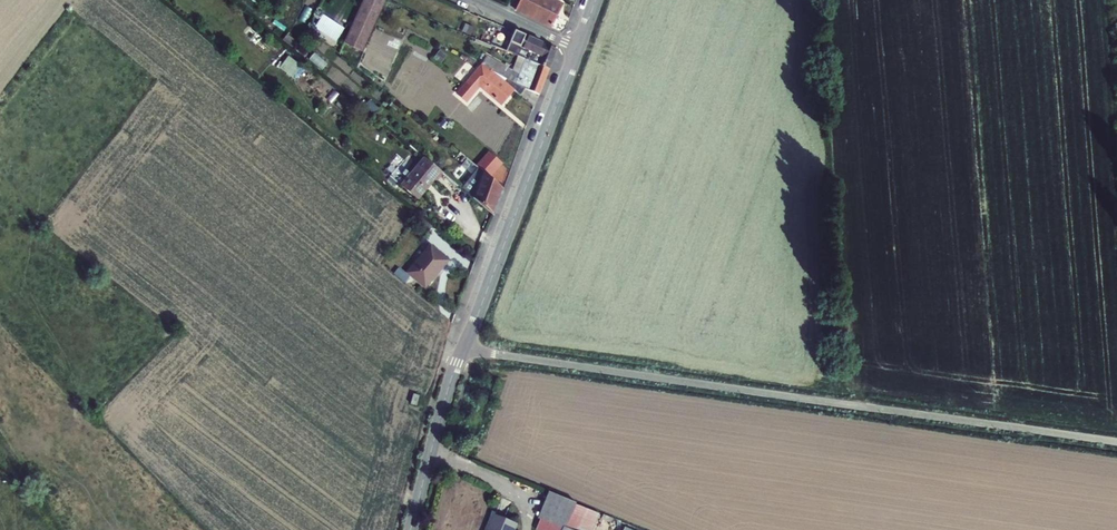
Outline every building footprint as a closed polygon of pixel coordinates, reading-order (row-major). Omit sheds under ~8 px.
[(383,0),(367,0),(344,48),(363,57),(389,3),(383,0)] [(494,3),(505,9),(508,0),(495,0),(494,3)] [(539,0),(524,0),(519,13),(558,29),(562,18),(559,16),(560,9),(539,0)] [(515,56),(550,72),(558,54),(516,35),(515,40),(509,54),(515,56)] [(279,68),(293,77),(302,65),(287,55),(279,68)] [(525,91),(540,98),(550,72),(515,56),(508,71),(484,58),(479,68),(482,69),(525,91)] [(525,91),(482,69),(459,93),(468,102),(481,88),(502,106),(515,92),(519,96),(525,91)] [(491,221),(502,194),(489,185),(501,171),(488,161),(477,175),(458,159),(451,167),(469,182),(459,194),(491,221)] [(439,178),(421,162),(398,189),(413,203),(430,184),(432,186),(439,178)] [(409,228),(423,240),(430,231),(416,220),(409,228)] [(445,268),(427,253),(404,278),(422,294),(445,268)] [(551,492),(540,518),(543,519),(539,528),(543,529),(594,529),(601,513),(551,492)] [(483,529),(507,529),(510,524),(489,515),(483,529)]
